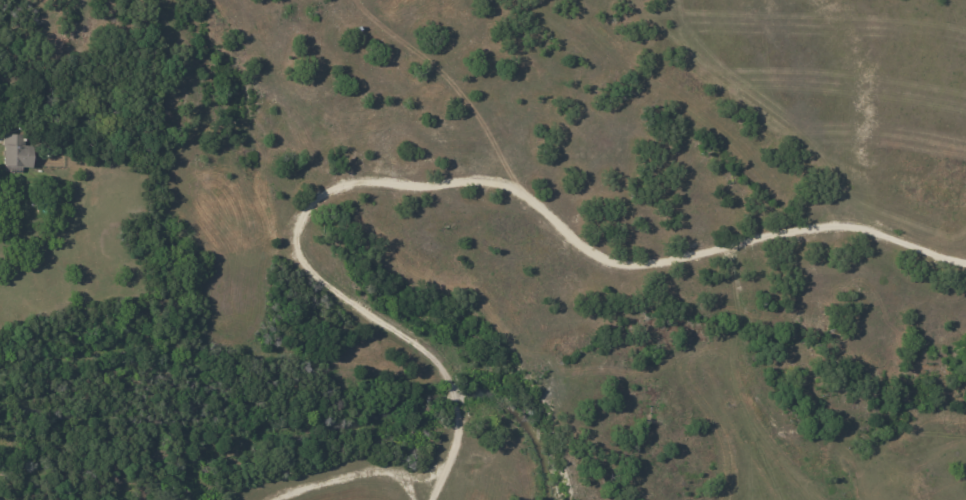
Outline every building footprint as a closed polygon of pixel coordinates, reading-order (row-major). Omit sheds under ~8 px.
[(31,145),(23,144),(23,134),(3,133),(2,165),(30,166),(31,145)]
